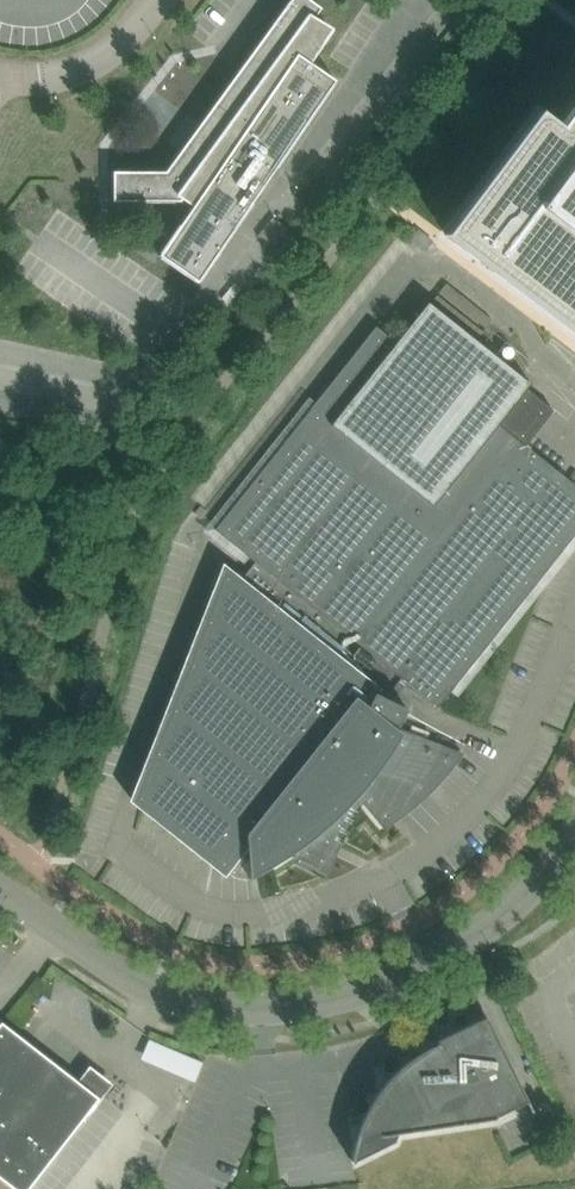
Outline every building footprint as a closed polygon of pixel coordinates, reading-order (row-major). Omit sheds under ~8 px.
[(337,80),(308,61),(330,29),(314,20),(322,8),(311,0),(292,0),(165,172),(114,172),(114,201),(182,201),(184,198),(195,205),(160,256),(199,282),(337,80)] [(446,235),(574,333),(574,109),(561,127),(540,111),(539,112),(447,233),(446,235)] [(216,529),(250,557),(256,561),(403,679),(408,683),(438,707),(553,563),(574,535),(574,484),(526,445),(500,423),(528,389),(532,383),(429,302),(416,318),(397,342),(377,326),(316,403),(216,529)] [(231,576),(143,804),(224,869),(247,841),(250,878),(269,868),(283,859),(295,851),(292,858),(324,874),(361,801),(383,827),(391,822),(399,817),(406,811),(414,805),(421,799),(427,792),(434,786),(440,779),(445,773),(451,766),(456,759),(461,752),(399,727),(408,709),(384,697),(395,683),(398,685),(403,679),(256,561),(239,582),(231,576)] [(513,992),(523,987),(518,976),(507,981),(513,992)] [(472,1013),(483,1007),(477,996),(466,1002),(472,1013)] [(509,1060),(484,1010),(482,1010),(485,1017),(431,1044),(432,1047),(425,1051),(416,1044),(409,1052),(415,1057),(404,1066),(393,1077),(383,1088),(375,1100),(371,1107),(364,1120),(359,1134),(355,1148),(353,1163),(374,1152),(395,1140),(398,1132),(497,1118),(527,1100),(509,1060)] [(100,1098),(2,1022),(0,1024),(0,1177),(15,1188),(29,1188),(77,1128),(100,1098)] [(148,1038),(140,1058),(193,1081),(202,1061),(148,1038)]
